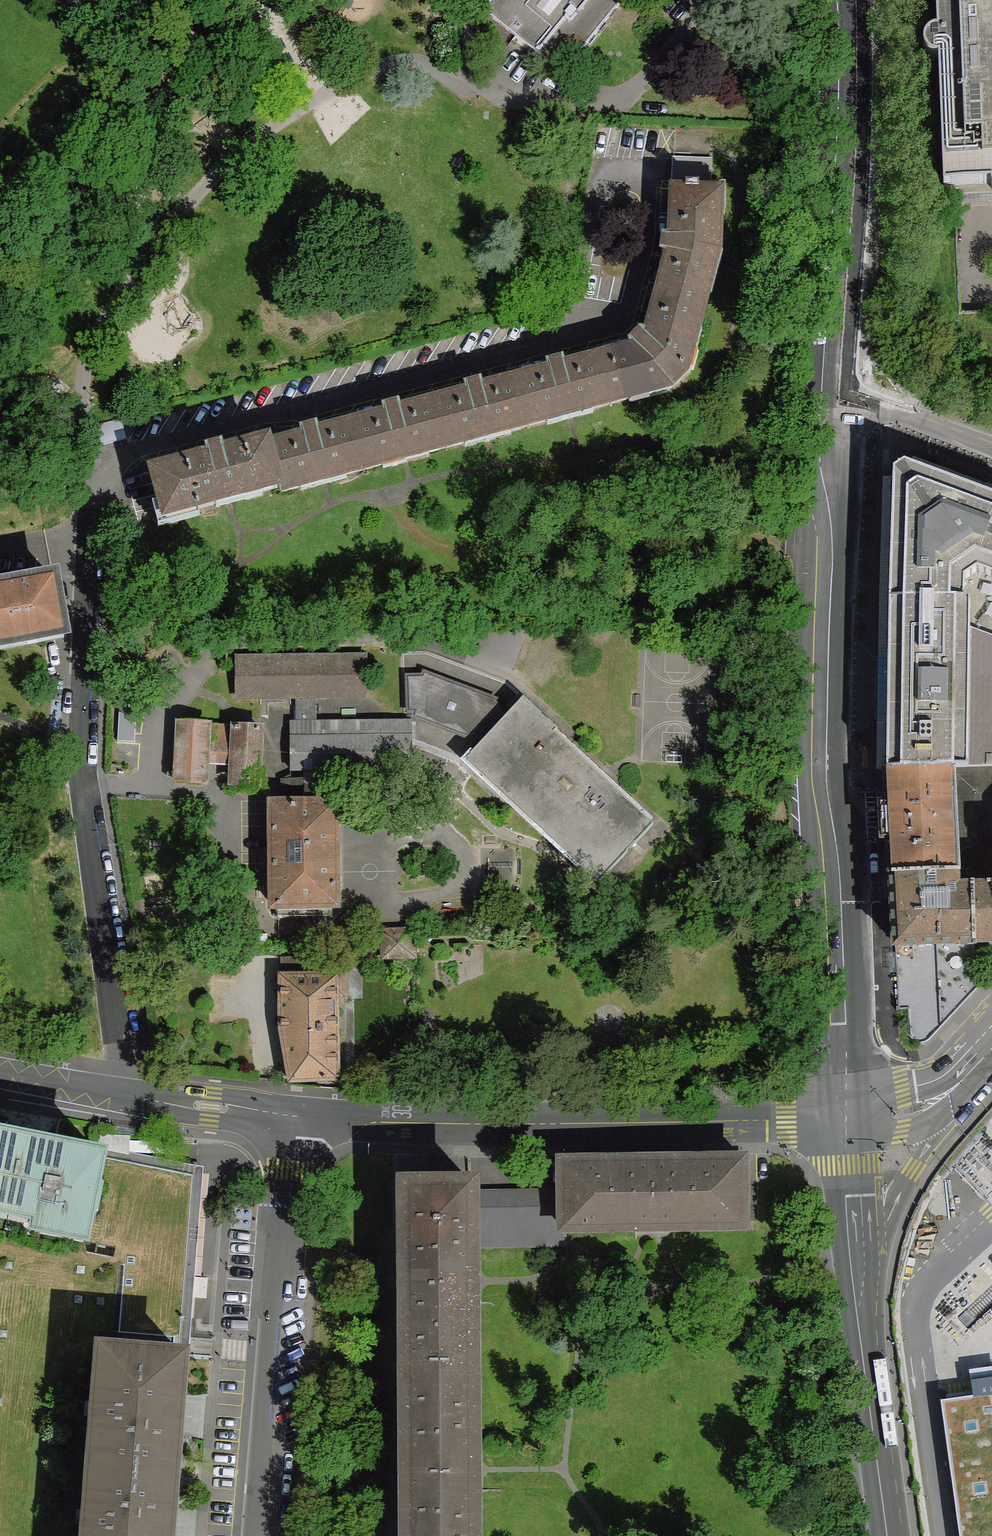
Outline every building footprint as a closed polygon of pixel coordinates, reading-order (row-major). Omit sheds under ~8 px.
[(484,11),(563,75),(623,0),(493,0),(484,11)] [(938,31),(929,34),(924,42),(925,51),(930,58),(938,60),(944,180),(951,187),(986,185),(986,193),(991,193),(991,0),(937,0),(938,31)] [(672,188),(709,190),(711,159),(674,157),(672,188)] [(655,297),(703,310),(709,291),(704,290),(715,252),(719,252),(720,212),(716,212),(717,191),(709,190),(672,188),(670,237),(662,236),(659,250),(668,253),(655,297)] [(631,347),(598,356),(611,404),(629,399),(628,395),(668,383),(671,387),(687,372),(683,368),(694,328),(698,329),(703,310),(655,297),(646,331),(637,329),(629,337),(631,347)] [(611,404),(598,356),(564,365),(561,356),(547,359),(550,368),(516,377),(528,425),(546,420),(545,416),(590,405),(591,409),(611,404)] [(528,425),(516,377),(481,387),(478,378),(465,382),(467,390),(433,399),(446,447),(465,442),(463,439),(508,426),(510,430),(528,425)] [(446,447),(433,399),(400,408),(397,399),(383,403),(385,412),(352,421),(365,469),(383,464),(382,460),(427,448),(428,452),(446,447)] [(365,469),(352,421),(318,430),(315,421),(301,425),(304,434),(269,443),(280,486),(282,491),(301,486),(300,482),(345,470),(346,474),(365,469)] [(280,486),(269,443),(267,439),(223,451),(221,442),(207,445),(209,455),(151,470),(164,517),(216,503),(215,499),(261,487),(262,491),(280,486)] [(991,577),(991,497),(905,464),(894,472),(889,601),(965,601),(965,580),(978,572),(991,577)] [(26,638),(64,632),(54,578),(13,585),(10,580),(0,582),(0,643),(26,638)] [(971,601),(965,601),(889,601),(887,769),(950,768),(967,767),(970,629),(971,601)] [(970,629),(967,767),(991,767),(991,637),(970,629)] [(372,655),(238,659),(237,697),(293,696),(316,696),(367,696),(372,655)] [(476,733),(484,740),(507,716),(492,704),(494,699),(424,672),(423,677),(409,711),(416,711),(415,717),(474,739),(476,733)] [(381,730),(381,723),(316,723),(316,696),(293,696),(291,722),(291,732),(381,730)] [(505,785),(520,804),(602,880),(653,826),(609,781),(554,733),(558,729),(525,697),(507,716),(484,740),(471,754),(486,772),(505,785)] [(381,730),(291,732),(291,770),(412,768),(411,723),(381,723),(381,730)] [(177,777),(205,778),(206,765),(208,726),(180,724),(177,777)] [(206,765),(233,767),(235,727),(208,726),(206,765)] [(235,727),(233,767),(232,780),(258,781),(260,728),(235,727)] [(950,768),(957,870),(991,869),(991,767),(967,767),(950,768)] [(957,870),(950,768),(887,769),(893,873),(957,870)] [(336,805),(272,806),(274,906),(278,906),(278,917),(315,917),(315,905),(336,905),(336,805)] [(974,942),(973,886),(957,887),(957,870),(893,873),(896,944),(974,942)] [(973,886),(974,942),(991,941),(991,886),(973,886)] [(414,930),(382,931),(383,958),(415,957),(415,953),(414,930)] [(425,930),(414,930),(415,953),(426,952),(425,930)] [(976,982),(974,942),(896,944),(899,1009),(909,1009),(909,1028),(911,1035),(913,1039),(918,1042),(925,1042),(931,1038),(979,987),(977,986),(977,982),(976,982)] [(297,975),(322,975),(321,961),(297,960),(297,975)] [(297,975),(280,975),(281,1029),(290,1081),(338,1079),(336,975),(322,975),(297,975)] [(0,1134),(0,1203),(40,1211),(38,1222),(85,1231),(100,1154),(0,1134)] [(186,1172),(100,1154),(85,1231),(83,1241),(115,1246),(114,1257),(126,1262),(120,1332),(183,1338),(194,1184),(186,1172)] [(745,1159),(653,1160),(654,1227),(746,1226),(745,1159)] [(563,1191),(564,1228),(654,1227),(653,1160),(563,1161),(563,1191)] [(406,1283),(473,1282),(473,1247),(473,1192),(473,1183),(406,1183),(406,1283)] [(563,1191),(473,1192),(473,1247),(564,1246),(564,1228),(563,1191)] [(407,1360),(473,1359),(473,1282),(406,1283),(407,1360)] [(180,1352),(101,1346),(87,1535),(165,1535),(180,1352)] [(407,1471),(474,1469),(473,1359),(407,1360),(407,1471)] [(969,1369),(973,1395),(941,1399),(960,1535),(991,1535),(991,1366),(969,1369)] [(474,1469),(407,1471),(407,1535),(474,1535),(474,1469)]
